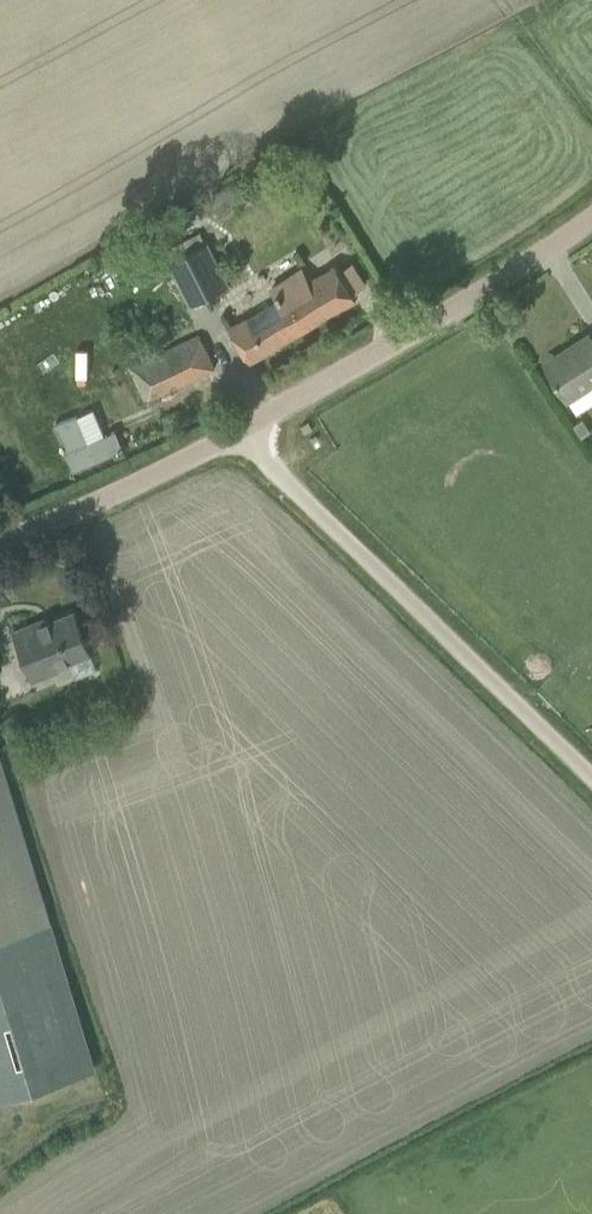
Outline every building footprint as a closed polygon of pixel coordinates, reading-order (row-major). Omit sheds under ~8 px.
[(168,262),(189,304),(227,286),(207,243),(168,262)] [(309,278),(302,267),(272,285),(276,291),(282,302),(250,321),(247,315),(229,326),(249,361),(356,297),(335,262),(309,278)] [(129,364),(145,399),(215,367),(199,333),(129,364)] [(547,366),(567,399),(591,383),(591,338),(589,334),(571,345),(573,349),(547,366)] [(78,410),(57,423),(83,465),(128,438),(117,420),(93,435),(78,410)] [(59,670),(58,666),(91,653),(74,610),(40,624),(38,620),(12,630),(32,681),(59,670)] [(94,1066),(51,922),(0,755),(0,1095),(94,1066)]
